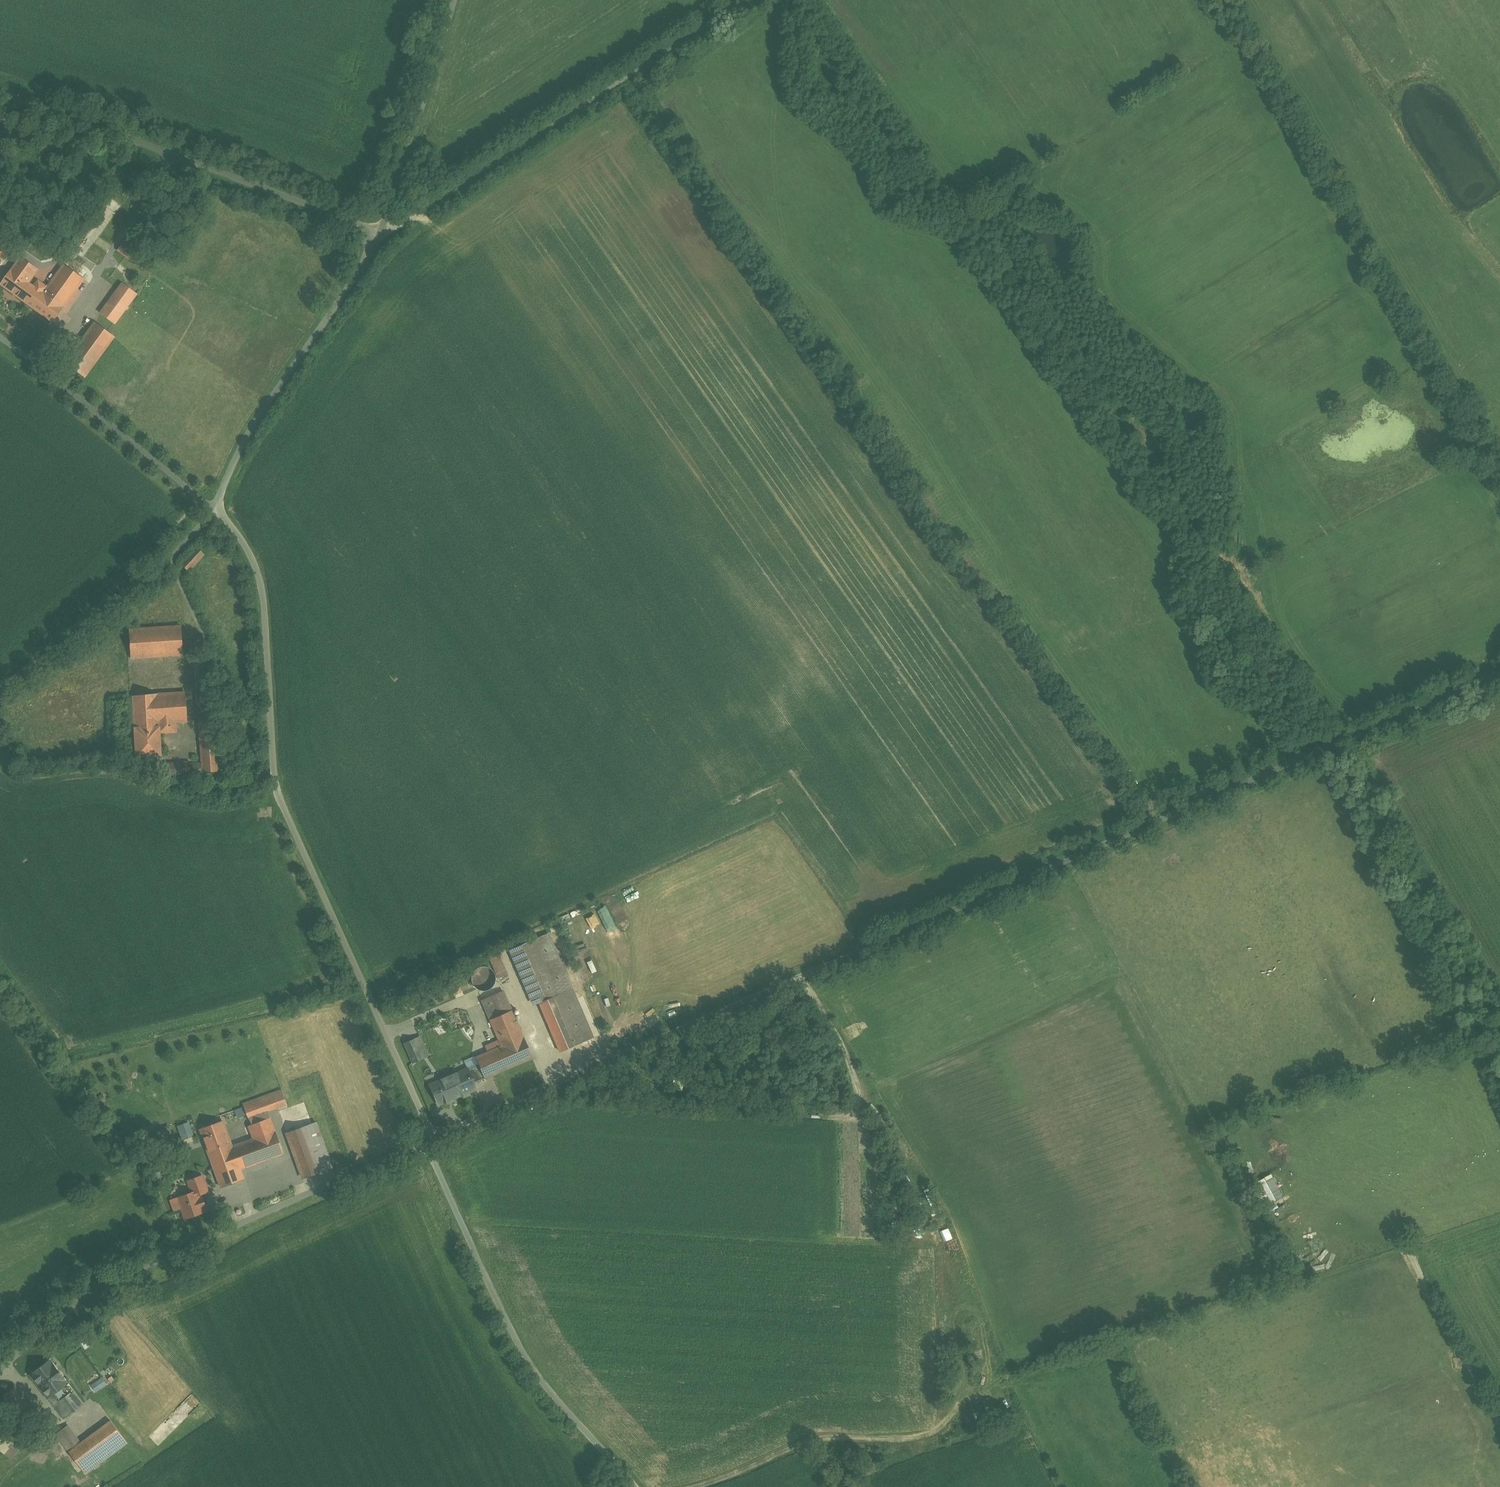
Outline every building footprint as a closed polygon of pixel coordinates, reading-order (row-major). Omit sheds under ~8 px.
[(117,235),(109,229),(96,248),(104,253),(117,235)] [(49,252),(32,240),(27,247),(44,259),(49,252)] [(37,270),(21,258),(2,284),(23,300),(33,287),(28,283),(37,270)] [(38,280),(23,300),(55,322),(84,280),(63,266),(48,287),(38,280)] [(123,284),(116,295),(103,313),(115,323),(136,293),(123,284)] [(115,338),(95,323),(67,359),(87,374),(115,338)] [(181,626),(128,629),(130,657),(183,654),(181,626)] [(211,660),(194,662),(204,772),(221,771),(211,660)] [(186,693),(134,695),(135,728),(160,727),(160,732),(176,732),(176,722),(187,721),(186,693)] [(159,727),(136,728),(137,756),(160,755),(159,727)] [(200,764),(192,764),(193,773),(201,773),(200,764)] [(593,1036),(546,935),(513,951),(561,1051),(593,1036)] [(493,980),(512,973),(503,952),(492,957),(497,969),(490,972),(493,980)] [(460,983),(453,986),(457,994),(464,991),(460,983)] [(532,1059),(502,992),(482,1001),(499,1040),(485,1046),(488,1052),(476,1058),(485,1079),(532,1059)] [(415,1063),(432,1056),(423,1035),(406,1043),(415,1063)] [(485,1079),(478,1063),(444,1078),(453,1099),(462,1095),(462,1093),(476,1087),(475,1083),(485,1079)] [(280,1089),(243,1103),(248,1119),(286,1105),(280,1089)] [(237,1108),(240,1117),(246,1115),(244,1106),(237,1108)] [(210,1155),(222,1187),(243,1179),(239,1168),(284,1152),(271,1118),(248,1126),(253,1139),(210,1155)] [(222,1120),(200,1128),(210,1155),(232,1146),(222,1120)] [(191,1121),(179,1125),(184,1139),(196,1135),(191,1121)] [(316,1122),(287,1133),(303,1178),(332,1168),(316,1122)] [(1269,1173),(1248,1183),(1263,1213),(1267,1211),(1267,1212),(1277,1207),(1274,1200),(1281,1196),(1269,1173)] [(188,1181),(192,1193),(197,1192),(199,1195),(207,1191),(202,1176),(198,1178),(188,1181)] [(197,1192),(178,1198),(185,1218),(191,1216),(204,1211),(203,1207),(205,1206),(202,1198),(200,1198),(197,1192)] [(947,1241),(955,1238),(951,1227),(942,1231),(947,1241)] [(54,1371),(30,1388),(59,1428),(83,1410),(54,1371)] [(98,1392),(109,1384),(105,1377),(93,1384),(98,1392)] [(13,1401),(4,1407),(23,1434),(31,1428),(13,1401)] [(66,1437),(56,1445),(86,1484),(127,1453),(110,1431),(79,1454),(66,1437)] [(0,1439),(0,1458),(12,1469),(22,1459),(0,1439)]
